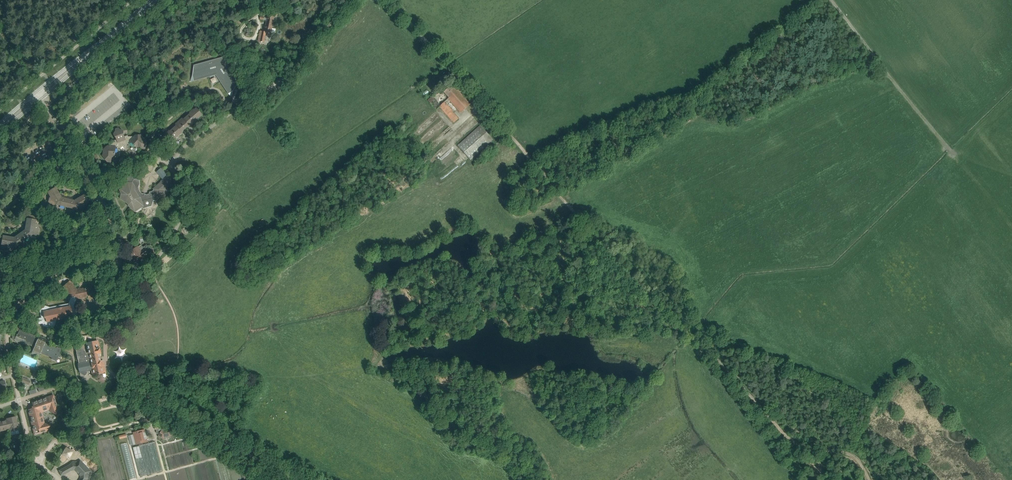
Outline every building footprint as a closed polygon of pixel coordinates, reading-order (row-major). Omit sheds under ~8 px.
[(268,14),(266,24),(273,25),(275,16),(277,16),(278,13),(273,12),(273,15),(268,14)] [(266,24),(265,32),(260,31),(258,41),(264,42),(266,32),(271,33),(273,25),(266,24)] [(193,75),(190,81),(216,74),(217,74),(220,79),(223,84),(231,97),(234,91),(234,90),(235,88),(238,83),(236,80),(222,59),(194,67),(193,75)] [(452,85),(444,92),(449,97),(448,98),(451,101),(460,93),(458,90),(457,91),(452,85)] [(460,93),(451,101),(461,113),(470,104),(460,93)] [(451,101),(448,98),(439,106),(448,116),(453,111),(447,104),(451,101)] [(195,110),(193,109),(192,108),(189,109),(190,114),(184,119),(182,118),(176,124),(176,126),(171,131),(169,131),(166,134),(166,135),(164,137),(170,144),(182,133),(181,132),(189,125),(190,126),(203,115),(197,108),(195,110)] [(458,146),(471,160),(493,140),(480,126),(458,146)] [(120,130),(119,128),(116,129),(116,131),(114,134),(114,135),(116,137),(117,140),(114,141),(114,142),(110,146),(108,146),(104,149),(103,155),(102,156),(108,162),(111,162),(112,158),(113,157),(120,157),(121,149),(124,146),(124,145),(125,145),(127,147),(128,146),(134,152),(139,147),(141,147),(144,150),(146,147),(146,139),(145,139),(141,135),(135,135),(134,137),(128,137),(128,136),(125,137),(124,134),(123,132),(123,131),(120,130)] [(186,138),(190,139),(191,137),(193,135),(195,135),(195,131),(192,131),(188,135),(186,138)] [(156,172),(162,178),(167,174),(161,167),(156,172)] [(140,185),(140,180),(135,179),(134,180),(133,179),(134,178),(131,176),(128,178),(128,182),(119,188),(122,194),(120,198),(121,199),(129,204),(129,206),(135,212),(142,207),(143,209),(152,206),(154,200),(156,201),(161,197),(163,199),(168,194),(167,193),(173,188),(174,188),(177,185),(174,182),(173,181),(172,182),(167,176),(161,181),(161,182),(153,189),(154,190),(152,191),(149,192),(149,194),(146,195),(146,194),(143,193),(143,194),(142,193),(141,192),(140,191),(139,189),(139,188),(139,186),(139,185),(140,185)] [(51,205),(53,206),(56,205),(57,206),(59,205),(72,209),(73,211),(75,209),(77,212),(79,213),(83,211),(84,207),(84,206),(89,202),(84,195),(74,201),(72,200),(71,199),(65,197),(63,198),(61,197),(55,187),(47,192),(51,197),(49,198),(48,202),(51,205)] [(189,189),(194,196),(197,194),(192,187),(189,189)] [(12,202),(18,208),(22,203),(16,198),(12,202)] [(36,220),(27,218),(25,230),(23,231),(21,231),(16,235),(16,237),(14,238),(3,236),(1,245),(7,246),(7,247),(9,250),(14,251),(16,250),(16,246),(18,247),(19,245),(30,236),(32,237),(32,235),(36,235),(38,234),(38,229),(36,226),(35,226),(36,220)] [(87,229),(92,226),(94,230),(97,229),(93,221),(85,225),(87,229)] [(134,260),(137,263),(149,254),(153,250),(153,246),(151,245),(147,245),(147,244),(143,247),(142,246),(139,248),(138,246),(131,251),(132,252),(126,257),(129,261),(128,261),(130,263),(134,260)] [(39,307),(41,308),(40,310),(41,312),(40,312),(41,318),(37,319),(38,324),(42,323),(43,326),(53,329),(56,320),(72,317),(72,316),(77,315),(76,309),(74,309),(74,305),(76,299),(86,297),(87,295),(94,294),(94,292),(98,289),(96,287),(96,285),(91,278),(86,281),(88,285),(83,288),(81,289),(79,287),(77,289),(70,281),(61,289),(65,293),(66,292),(71,297),(68,304),(50,307),(41,304),(39,307)] [(17,334),(15,340),(24,344),(24,343),(34,347),(31,354),(39,357),(41,353),(52,358),(51,359),(56,361),(58,357),(60,358),(62,354),(59,353),(61,349),(57,347),(56,348),(45,343),(46,339),(39,336),(38,338),(36,337),(36,336),(20,330),(18,335),(17,334)] [(76,349),(79,363),(77,364),(79,371),(80,372),(80,374),(85,376),(87,373),(87,371),(91,370),(92,375),(96,374),(96,375),(98,375),(99,375),(99,374),(100,374),(100,373),(106,372),(103,361),(100,361),(98,354),(100,353),(98,341),(87,344),(89,353),(86,353),(85,352),(83,352),(80,346),(76,349)] [(34,434),(46,431),(49,426),(44,423),(42,412),(49,410),(50,411),(55,414),(58,409),(54,395),(32,402),(34,407),(33,409),(28,410),(34,434)] [(9,429),(10,432),(19,430),(16,417),(7,419),(7,420),(0,422),(0,431),(9,429)] [(156,429),(157,431),(158,434),(159,435),(158,436),(163,439),(165,437),(168,436),(171,436),(174,432),(168,429),(162,426),(161,426),(160,424),(154,425),(155,430),(156,429)] [(145,429),(133,432),(134,436),(136,435),(138,441),(135,441),(136,444),(148,441),(147,439),(145,440),(143,432),(145,431),(145,432),(146,432),(145,429)] [(61,454),(68,458),(72,452),(65,447),(61,454)] [(72,470),(74,470),(80,476),(80,479),(79,479),(87,479),(89,479),(89,473),(91,471),(80,460),(78,462),(73,461),(69,465),(59,471),(62,476),(72,470)]
